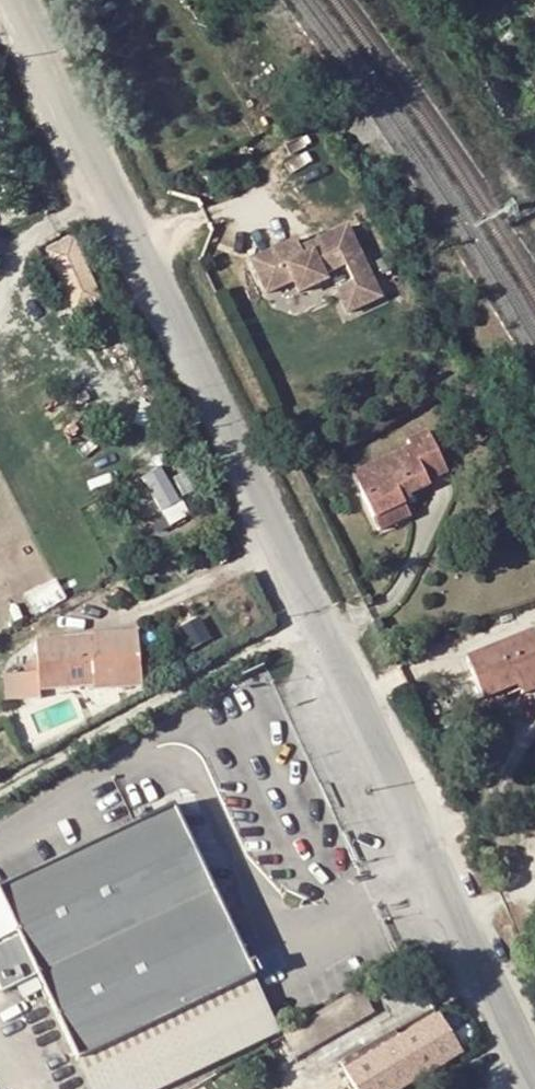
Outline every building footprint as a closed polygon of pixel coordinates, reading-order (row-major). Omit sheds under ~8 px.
[(297,238),(250,259),(265,293),(293,281),(299,293),(332,278),(330,273),(348,265),(355,280),(338,287),(349,309),(381,295),(348,223),(300,245),(297,238)] [(80,308),(107,297),(81,235),(53,247),(80,308)] [(408,442),(411,447),(353,475),(373,519),(404,504),(412,500),(411,497),(431,487),(429,482),(450,471),(429,431),(408,442)] [(172,465),(150,473),(169,525),(191,517),(172,465)] [(410,518),(404,504),(373,519),(380,533),(410,518)] [(534,689),(534,632),(479,652),(497,702),(534,689)] [(38,660),(38,661),(41,692),(94,687),(94,680),(140,675),(136,634),(94,638),(95,648),(83,649),(82,639),(37,643),(38,660)] [(83,649),(95,648),(94,638),(82,639),(83,649)] [(9,703),(42,699),(41,692),(38,661),(28,662),(28,673),(7,675),(9,703)] [(140,675),(94,680),(94,687),(95,693),(141,687),(140,675)] [(254,979),(256,979),(175,808),(136,826),(0,891),(0,899),(0,944),(17,936),(78,1062),(80,1062),(92,1088),(166,1088),(280,1034),(254,979)] [(362,991),(299,1027),(312,1049),(374,1013),(362,991)] [(441,1013),(400,1037),(420,1078),(463,1053),(441,1013)] [(282,1036),(295,1059),(312,1049),(299,1027),(282,1036)] [(375,1052),(397,1088),(402,1088),(420,1078),(400,1037),(375,1052)] [(344,1071),(355,1088),(397,1088),(375,1052),(344,1071)]
